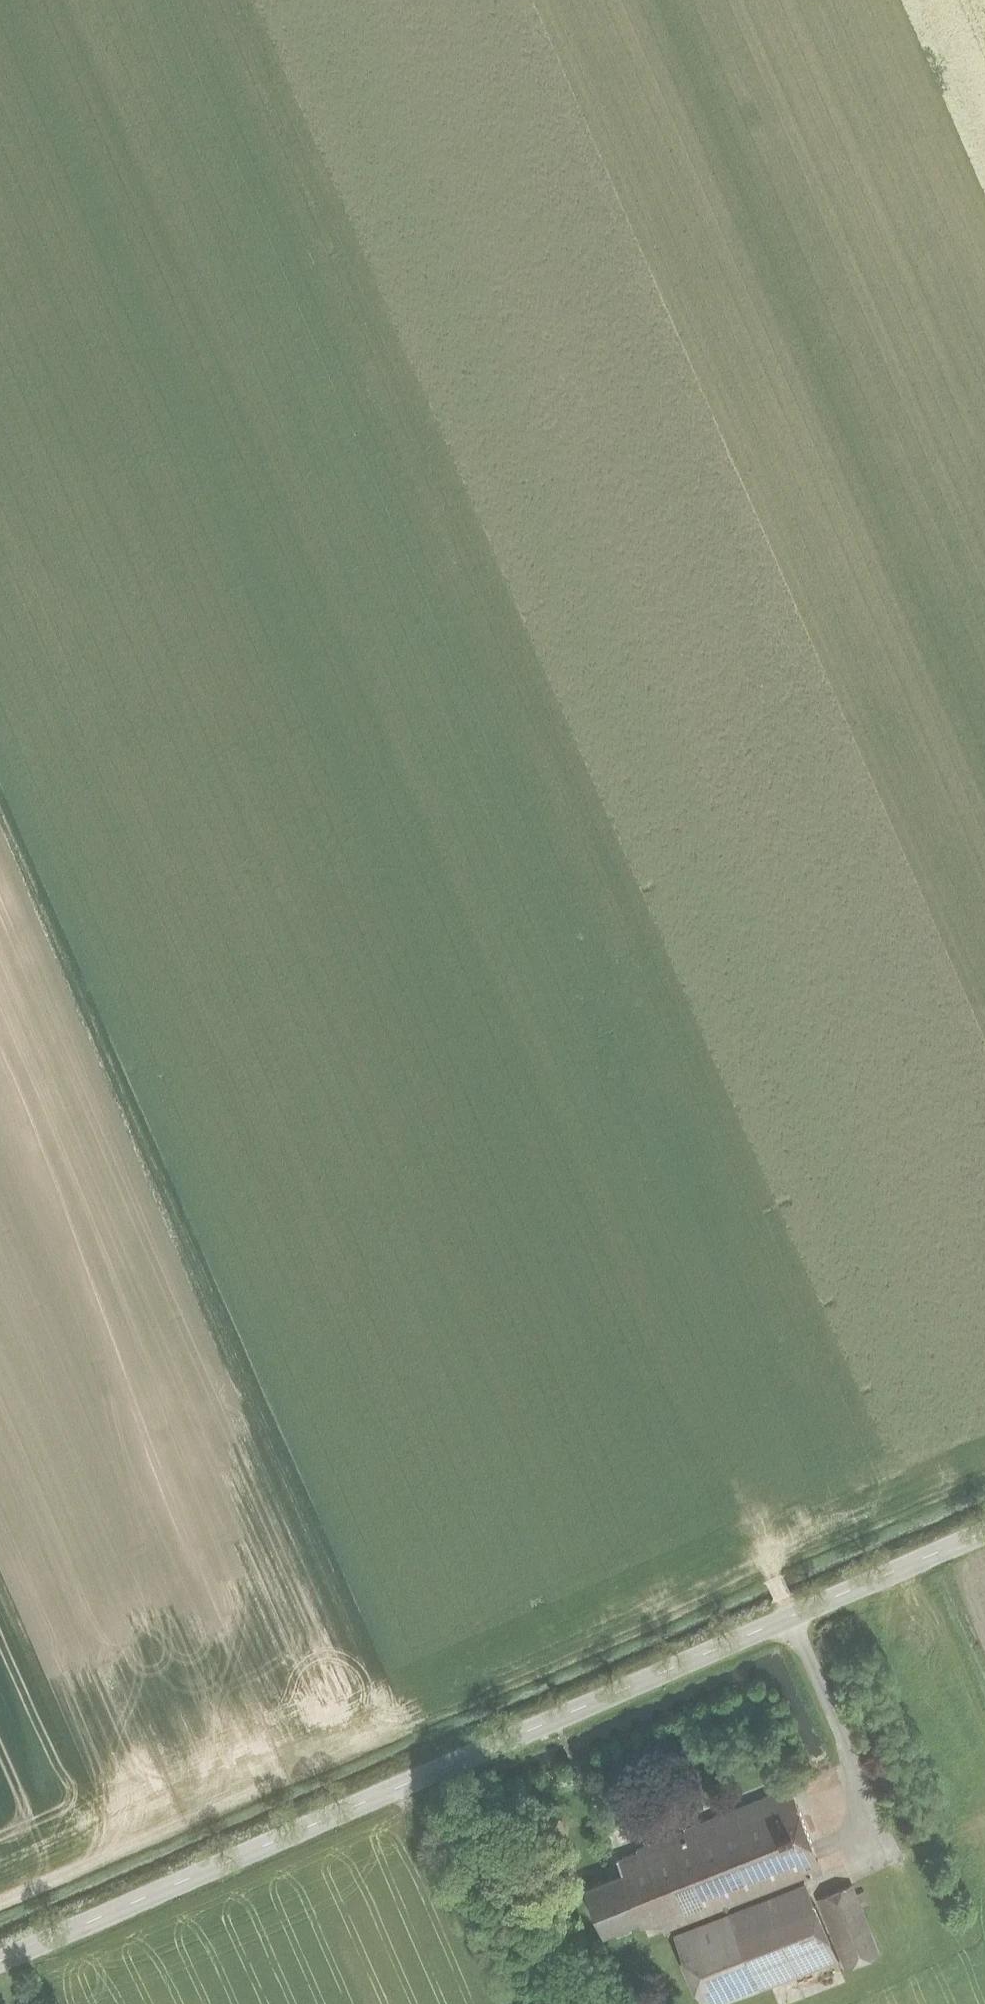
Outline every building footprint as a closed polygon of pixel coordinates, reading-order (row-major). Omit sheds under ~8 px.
[(628,1872),(591,1886),(612,1938),(648,1923),(667,1929),(670,1932),(829,1873),(798,1789),(622,1855),(628,1872)] [(676,1936),(704,2003),(741,2003),(849,1960),(815,1882),(676,1936)] [(860,1886),(827,1898),(853,1968),(886,1956),(860,1886)]
